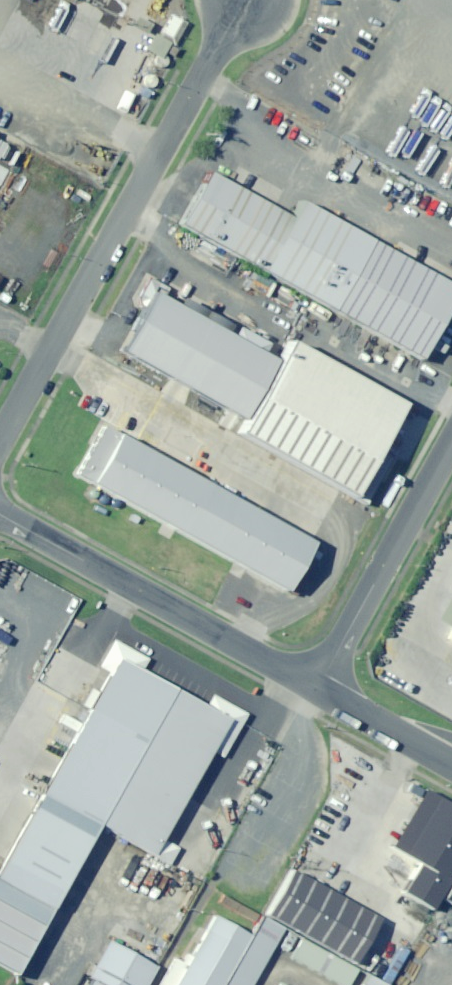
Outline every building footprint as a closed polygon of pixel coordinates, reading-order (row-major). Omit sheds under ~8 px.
[(278,222),(191,176),(162,231),(249,277),(278,222)] [(451,285),(290,199),(278,222),(249,277),(411,361),(451,285)] [(258,367),(129,295),(94,358),(224,429),(258,367)] [(258,367),(224,429),(219,438),(337,505),(393,406),(275,339),(258,367)] [(293,540),(97,432),(67,485),(263,593),(293,540)] [(422,634),(451,651),(451,580),(422,634)] [(238,718),(128,657),(53,790),(111,822),(163,851),(238,718)] [(53,790),(9,869),(0,864),(0,957),(26,971),(111,822),(53,790)] [(451,849),(420,903),(451,921),(451,850),(451,849)] [(377,924),(289,876),(265,920),(353,968),(377,924)] [(199,913),(159,984),(206,984),(235,934),(199,913)] [(243,923),(208,984),(238,984),(266,936),(243,923)] [(92,939),(66,984),(124,984),(136,963),(92,939)] [(290,939),(279,957),(330,984),(335,984),(344,969),(290,939)]
